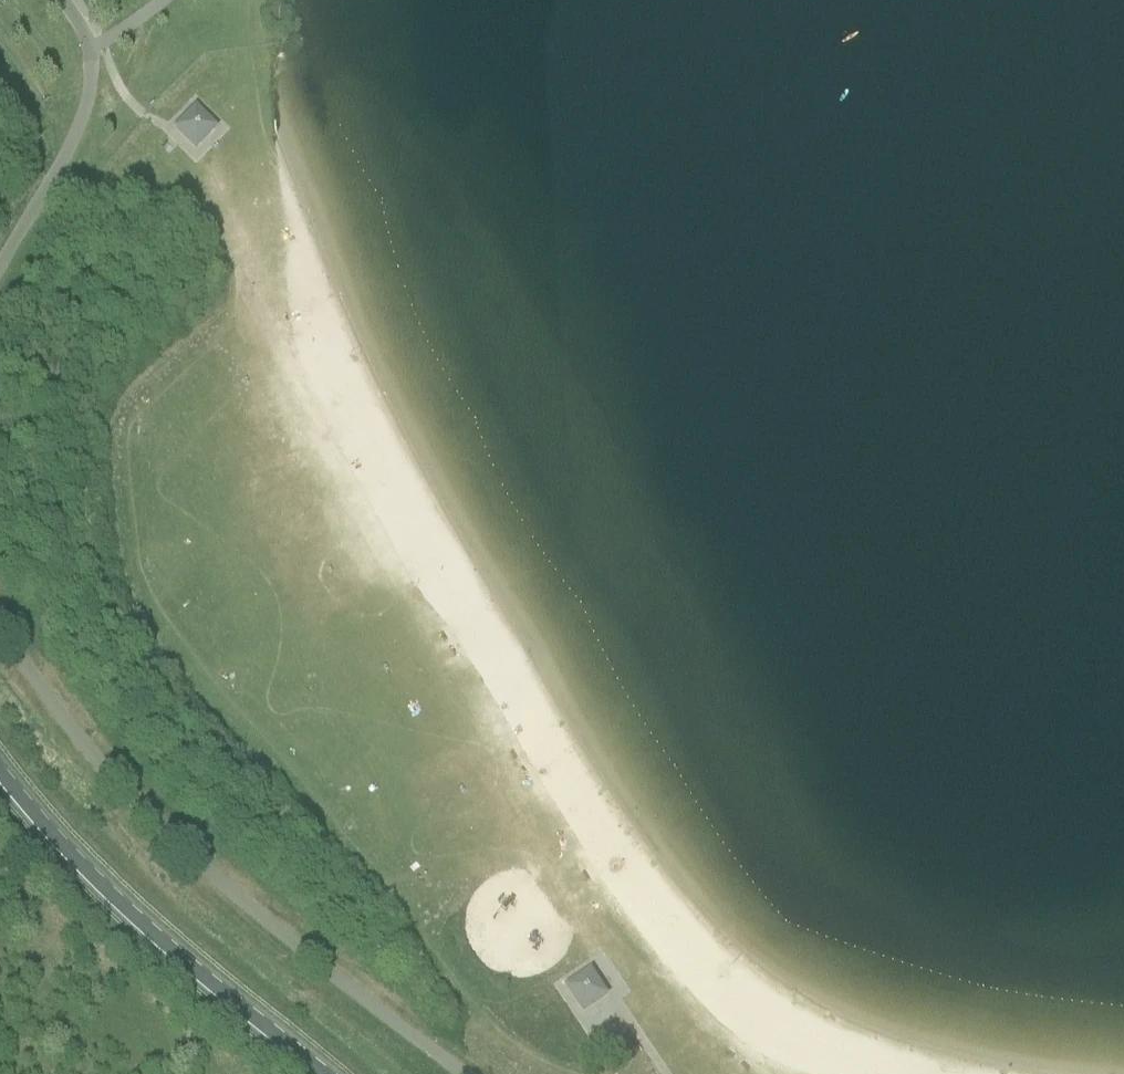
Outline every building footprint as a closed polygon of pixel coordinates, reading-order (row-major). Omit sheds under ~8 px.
[(195,149),(215,129),(195,109),(175,129),(195,149)] [(568,988),(583,1011),(606,996),(591,973),(568,988)]
